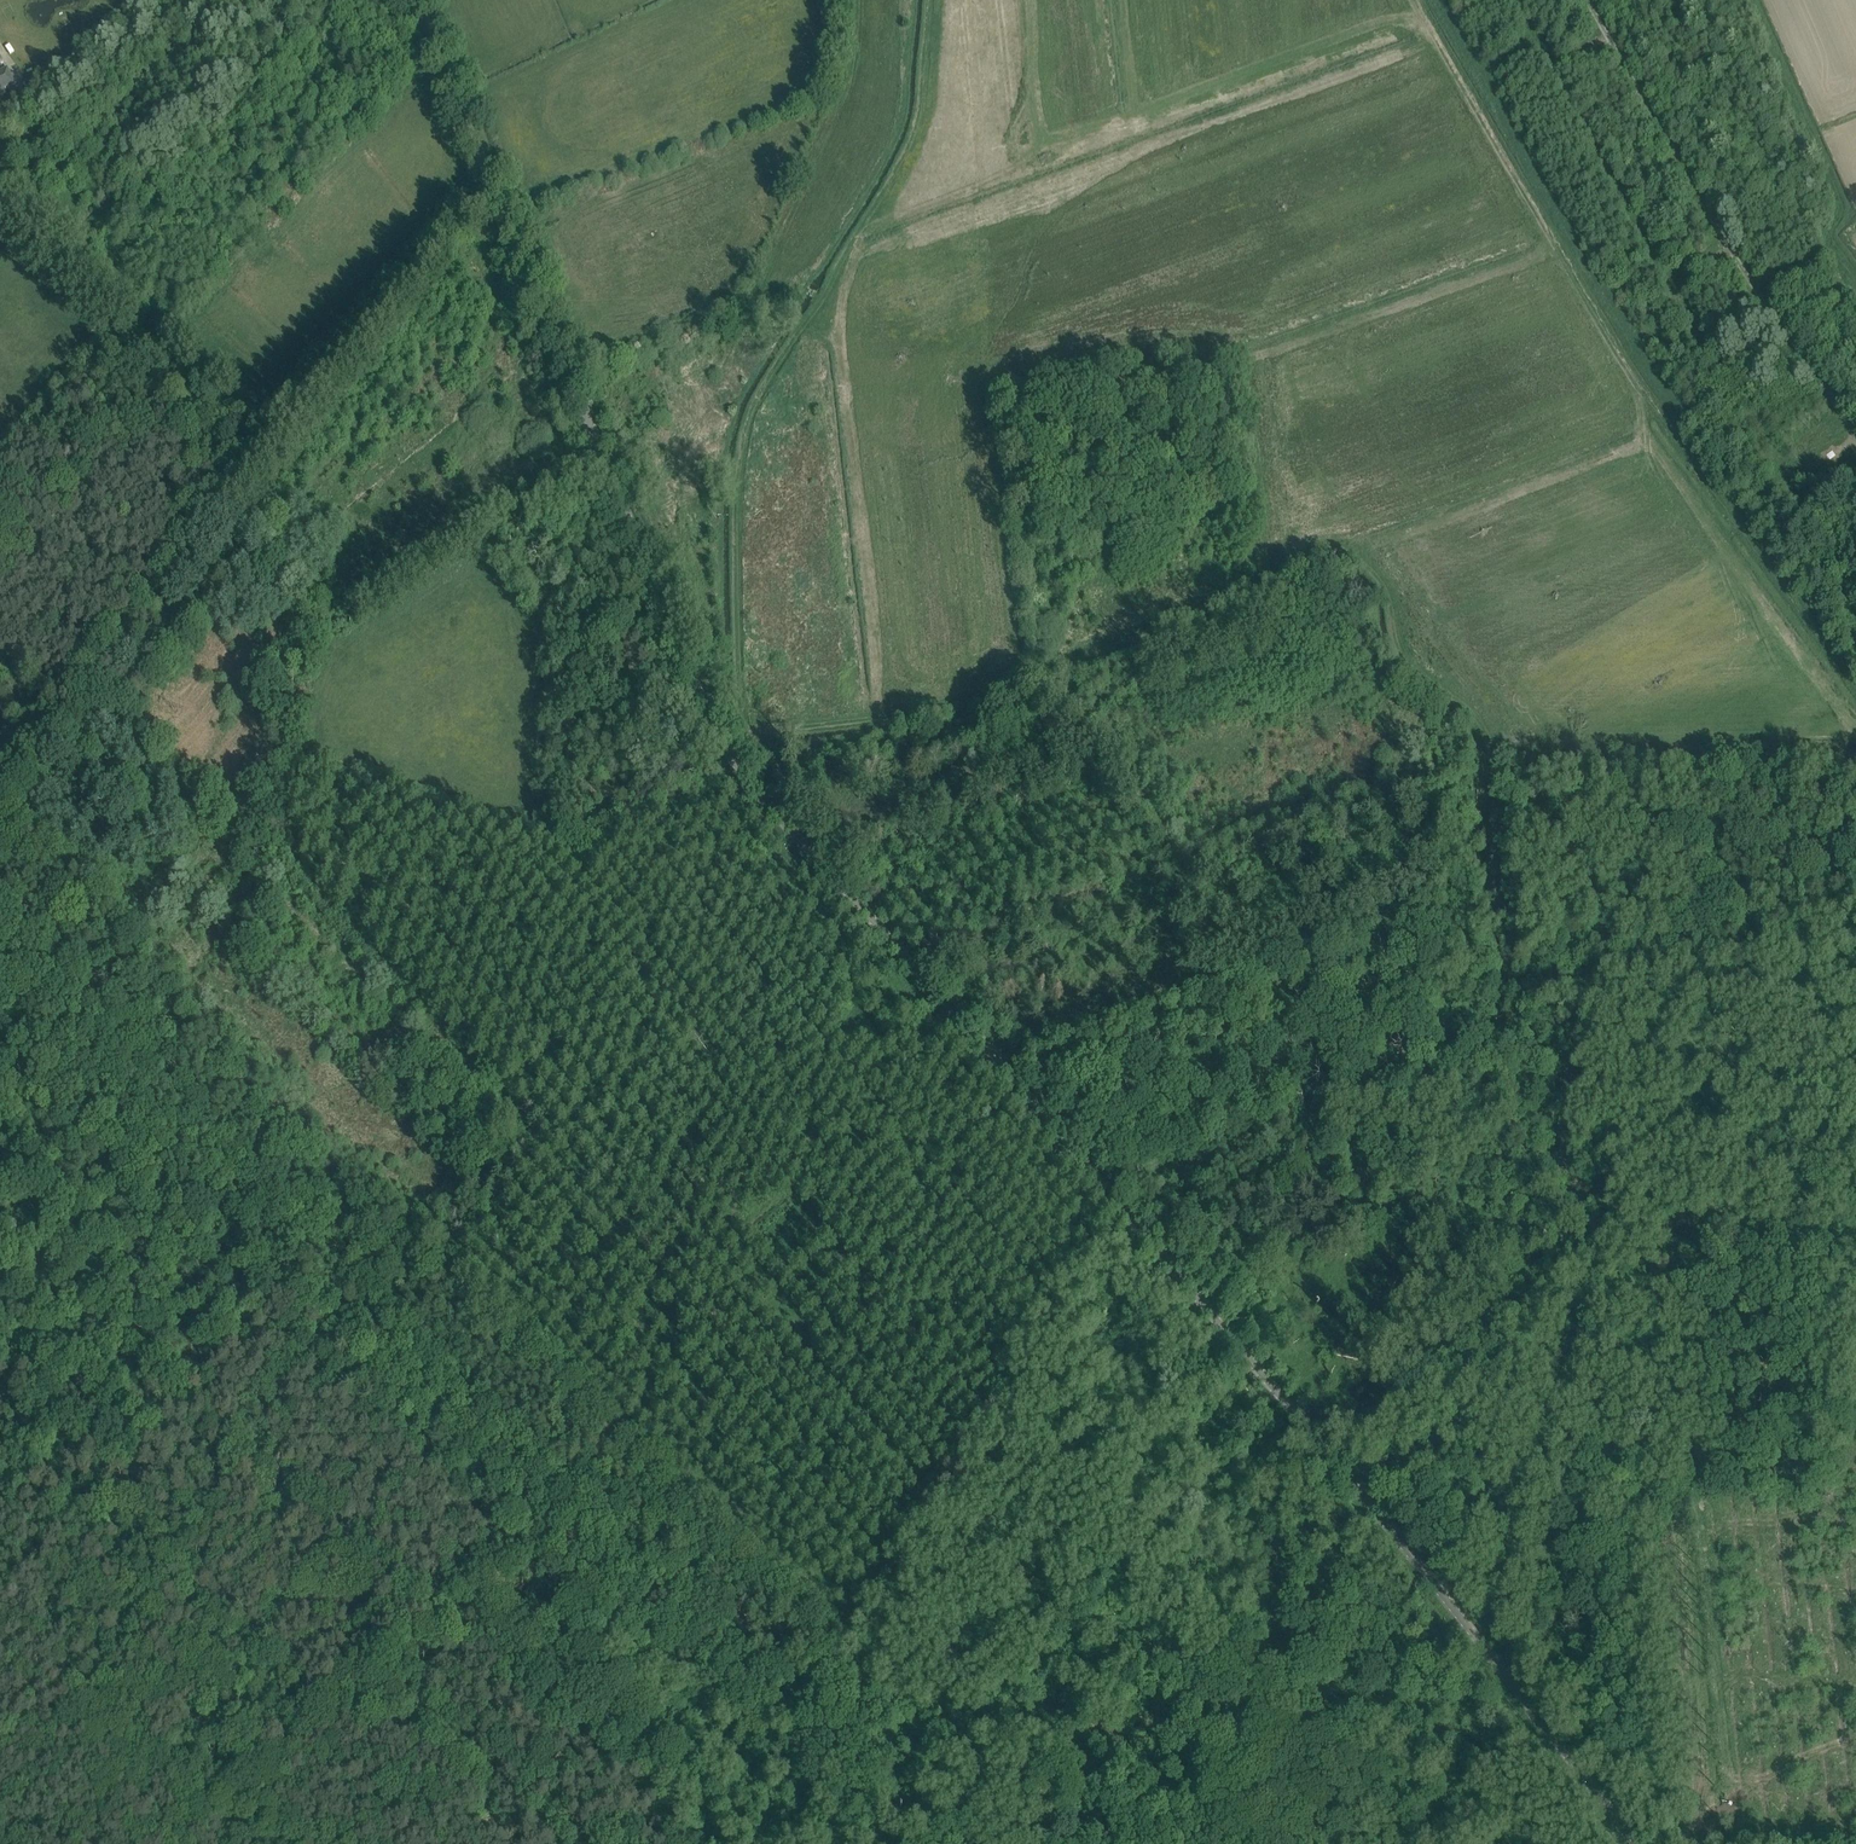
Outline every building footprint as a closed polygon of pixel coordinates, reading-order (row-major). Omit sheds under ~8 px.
[(0,71),(0,89),(14,83),(7,68),(0,71)]
